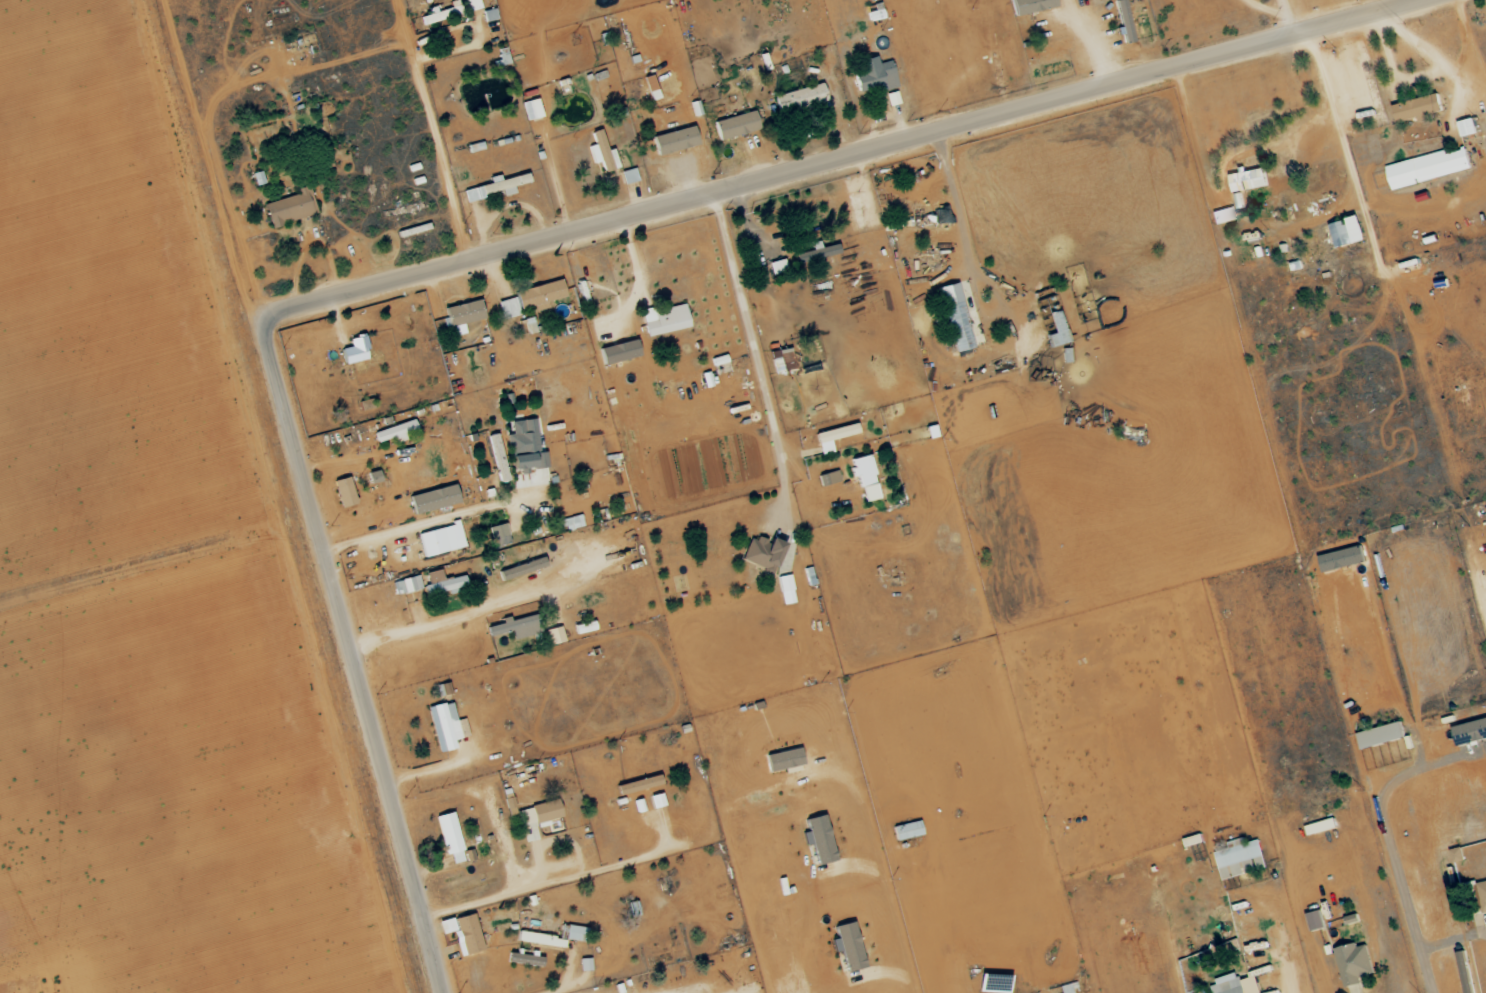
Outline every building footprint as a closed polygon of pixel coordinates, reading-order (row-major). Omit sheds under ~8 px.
[(423,26),(461,13),(457,0),(455,0),(448,2),(450,8),(437,13),(434,6),(426,9),(428,15),(420,18),(423,26)] [(481,8),(478,0),(465,0),(469,12),(481,8)] [(1014,17),(1056,8),(1054,0),(1011,0),(1014,17)] [(1130,42),(1127,0),(1116,0),(1118,35),(1122,35),(1123,43),(1130,42)] [(895,86),(890,62),(877,64),(876,57),(856,61),(859,74),(853,75),(857,95),(895,86)] [(826,102),(821,84),(773,97),(778,115),(826,102)] [(899,105),(896,92),(885,95),(889,108),(899,105)] [(1393,106),(1397,123),(1418,118),(1419,122),(1430,120),(1428,115),(1442,111),(1438,94),(1393,106)] [(540,119),(538,100),(522,102),(524,121),(540,119)] [(719,142),(759,130),(753,111),(713,123),(719,142)] [(1461,137),(1476,134),(1473,119),(1458,122),(1461,137)] [(651,138),(657,157),(697,145),(691,126),(651,138)] [(590,132),(593,146),(588,147),(591,164),(600,163),(602,173),(617,170),(613,149),(605,151),(600,130),(590,132)] [(467,146),(469,154),(483,150),(481,143),(467,146)] [(1385,167),(1391,190),(1471,169),(1466,149),(1445,154),(1444,150),(1385,167)] [(1268,186),(1263,167),(1239,172),(1239,173),(1229,175),(1233,194),(1268,186)] [(620,172),(622,185),(637,182),(635,169),(620,172)] [(251,174),(255,186),(264,184),(260,171),(251,174)] [(463,189),(465,201),(501,193),(502,197),(514,194),(512,186),(528,183),(526,176),(463,189)] [(270,228),(316,215),(308,186),(296,190),(298,195),(263,205),(270,228)] [(1209,213),(1212,226),(1234,220),(1230,207),(1209,213)] [(1335,249),(1366,241),(1360,216),(1329,224),(1335,249)] [(810,260),(838,256),(836,245),(819,248),(818,242),(808,244),(810,260)] [(770,276),(786,272),(783,260),(767,264),(770,276)] [(564,297),(560,281),(515,292),(519,309),(564,297)] [(953,354),(972,349),(956,284),(937,288),(953,354)] [(496,303),(502,321),(519,315),(514,298),(496,303)] [(483,320),(479,301),(444,308),(448,328),(453,327),(454,336),(464,334),(462,324),(483,320)] [(646,338),(689,328),(684,305),(653,312),(652,308),(640,310),(646,338)] [(1046,335),(1048,347),(1065,344),(1060,318),(1057,318),(1056,312),(1048,313),(1052,334),(1046,335)] [(536,333),(531,317),(524,320),(528,335),(536,333)] [(343,365),(366,361),(364,351),(367,350),(365,336),(348,339),(349,348),(340,349),(343,365)] [(598,348),(602,365),(638,358),(635,341),(598,348)] [(770,352),(772,373),(793,371),(791,349),(770,352)] [(710,359),(712,366),(726,364),(725,356),(710,359)] [(510,422),(511,435),(506,435),(508,455),(510,455),(512,471),(546,468),(544,453),(538,454),(535,420),(510,422)] [(405,441),(403,434),(415,430),(412,421),(372,433),(376,444),(392,439),(394,444),(405,441)] [(857,435),(855,425),(815,433),(819,456),(832,454),(830,441),(857,435)] [(486,437),(499,483),(508,481),(495,434),(486,437)] [(862,503),(878,500),(868,456),(849,460),(853,477),(856,477),(862,503)] [(820,487),(839,482),(836,471),(817,476),(820,487)] [(369,485),(380,483),(377,472),(366,474),(369,485)] [(340,509),(356,504),(347,478),(332,483),(340,509)] [(408,497),(412,515),(458,504),(454,486),(408,497)] [(424,558),(464,547),(458,523),(417,534),(424,558)] [(509,545),(503,524),(487,528),(491,540),(487,541),(489,550),(509,545)] [(741,564),(774,571),(781,543),(768,540),(768,541),(748,536),(741,564)] [(498,572),(501,582),(543,569),(539,555),(515,562),(515,564),(506,567),(507,569),(498,572)] [(426,574),(428,585),(423,587),(425,597),(465,587),(463,576),(442,580),(440,570),(426,574)] [(783,606),(794,604),(790,575),(778,577),(783,606)] [(395,597),(421,589),(418,576),(391,583),(395,597)] [(509,621),(486,627),(488,637),(511,632),(513,640),(539,634),(535,615),(509,621)] [(595,632),(593,622),(573,626),(575,635),(595,632)] [(549,646),(564,643),(560,627),(545,631),(549,646)] [(453,741),(459,739),(450,702),(426,708),(437,753),(455,749),(453,741)] [(1458,748),(1485,740),(1485,719),(1453,729),(1458,748)] [(1405,739),(1400,722),(1356,734),(1361,751),(1405,739)] [(802,765),(798,748),(764,756),(768,772),(802,765)] [(660,785),(657,775),(615,786),(617,796),(660,785)] [(649,796),(651,809),(664,807),(661,794),(649,796)] [(525,843),(539,840),(538,833),(550,830),(547,821),(560,818),(556,800),(517,810),(525,843)] [(435,816),(443,855),(461,851),(453,812),(435,816)] [(834,861),(823,815),(804,819),(807,832),(801,833),(804,846),(811,844),(816,865),(834,861)] [(1337,830),(1335,820),(1305,825),(1307,835),(1337,830)] [(895,842),(922,835),(918,821),(892,828),(895,842)] [(1204,842),(1201,834),(1183,840),(1186,848),(1204,842)] [(1266,870),(1260,840),(1246,843),(1245,838),(1227,842),(1228,849),(1215,852),(1221,880),(1266,870)] [(462,862),(461,852),(449,853),(450,864),(462,862)] [(1485,912),(1485,882),(1475,884),(1481,913),(1485,912)] [(1311,932),(1325,928),(1320,910),(1306,914),(1311,932)] [(463,955),(482,950),(472,914),(453,919),(463,955)] [(455,931),(452,918),(437,922),(440,935),(455,931)] [(845,972),(863,968),(852,922),(833,927),(836,939),(830,941),(833,952),(840,951),(845,972)] [(564,940),(585,942),(586,928),(566,926),(564,940)] [(516,941),(563,948),(564,939),(518,931),(516,941)] [(1334,948),(1344,988),(1362,983),(1360,977),(1374,974),(1367,945),(1358,947),(1357,943),(1334,948)] [(530,956),(507,954),(506,964),(541,967),(542,955),(530,954),(530,956)] [(580,972),(591,971),(590,958),(579,959),(580,972)] [(1239,981),(1237,974),(1209,982),(1212,992),(1261,992),(1256,976),(1239,981)] [(1073,992),(1076,992),(1075,984),(1059,985),(1059,992),(1073,992)]
